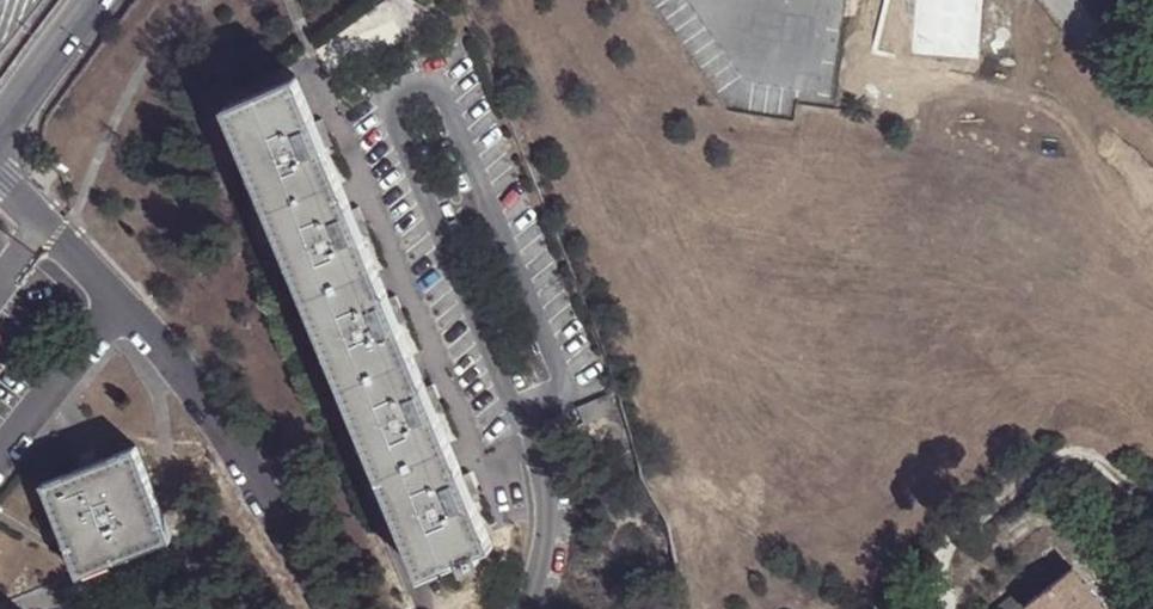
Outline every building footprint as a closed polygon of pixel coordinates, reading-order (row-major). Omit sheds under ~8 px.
[(461,559),(473,555),(489,548),(458,471),(419,375),(370,258),(333,169),(294,77),(232,103),(427,573),(461,559)] [(174,538),(138,446),(43,482),(80,574),(174,538)] [(476,561),(473,555),(461,559),(465,567),(476,561)] [(1075,578),(1036,608),(1100,608),(1075,578)] [(1006,608),(1025,608),(1018,600),(1006,608)]
